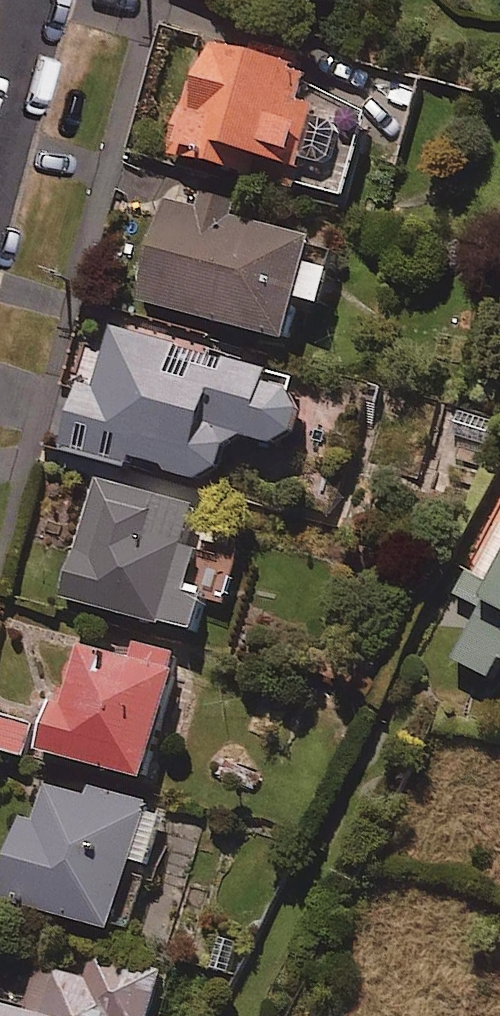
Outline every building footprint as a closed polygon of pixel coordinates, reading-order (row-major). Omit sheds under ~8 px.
[(311,52),(202,25),(171,148),(345,190),(367,99),(303,84),(311,52)] [(312,227),(161,192),(137,295),(289,331),(298,289),(321,295),(330,259),(306,254),(312,227)] [(305,364),(108,321),(94,384),(75,380),(61,446),(127,461),(129,451),(217,470),(228,419),(290,432),(305,364)] [(193,501),(95,473),(62,590),(194,628),(204,592),(225,598),(238,550),(183,534),(193,501)] [(487,577),(467,567),(455,590),(479,603),(453,653),(490,672),(499,652),(499,551),(487,577)] [(175,664),(77,638),(61,697),(52,694),(39,742),(146,771),(175,664)] [(0,712),(0,745),(23,753),(33,722),(0,712)] [(43,777),(31,823),(15,819),(0,879),(0,892),(112,921),(130,852),(149,858),(162,808),(43,777)] [(93,951),(87,975),(38,962),(27,1003),(0,996),(0,1015),(148,1015),(161,968),(93,951)]
